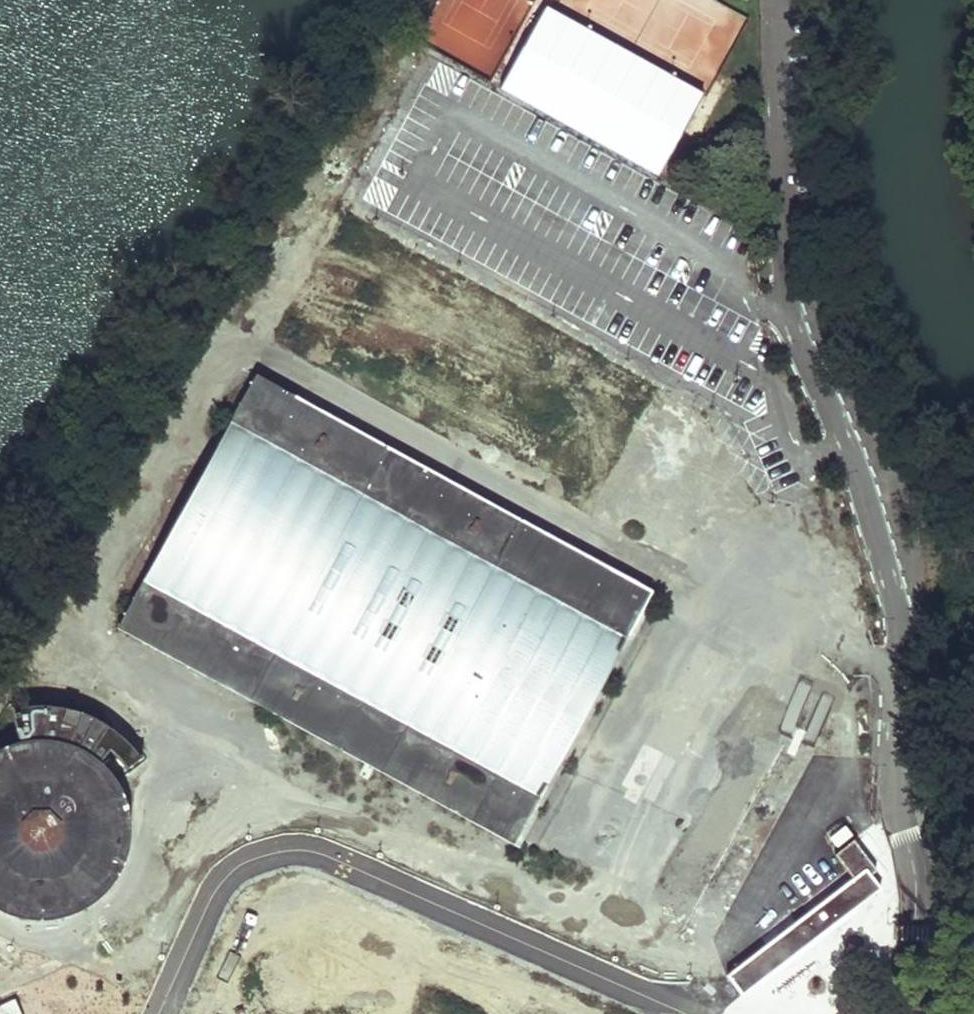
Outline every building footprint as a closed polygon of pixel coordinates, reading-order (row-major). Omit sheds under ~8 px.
[(490,30),(506,0),(433,0),(490,30)] [(254,378),(119,625),(275,709),(521,843),(656,597),(254,378)] [(2,902),(15,907),(34,911),(60,909),(79,900),(96,888),(105,875),(114,861),(119,841),(118,820),(113,801),(101,781),(90,769),(106,751),(113,758),(118,763),(124,771),(139,758),(132,748),(120,737),(105,726),(89,718),(74,711),(54,708),(31,706),(10,708),(20,752),(7,757),(0,761),(0,901),(2,902)] [(864,870),(869,876),(876,870),(853,841),(835,855),(853,879),(864,870)] [(727,976),(741,994),(878,888),(869,876),(864,870),(853,879),(727,976)]
